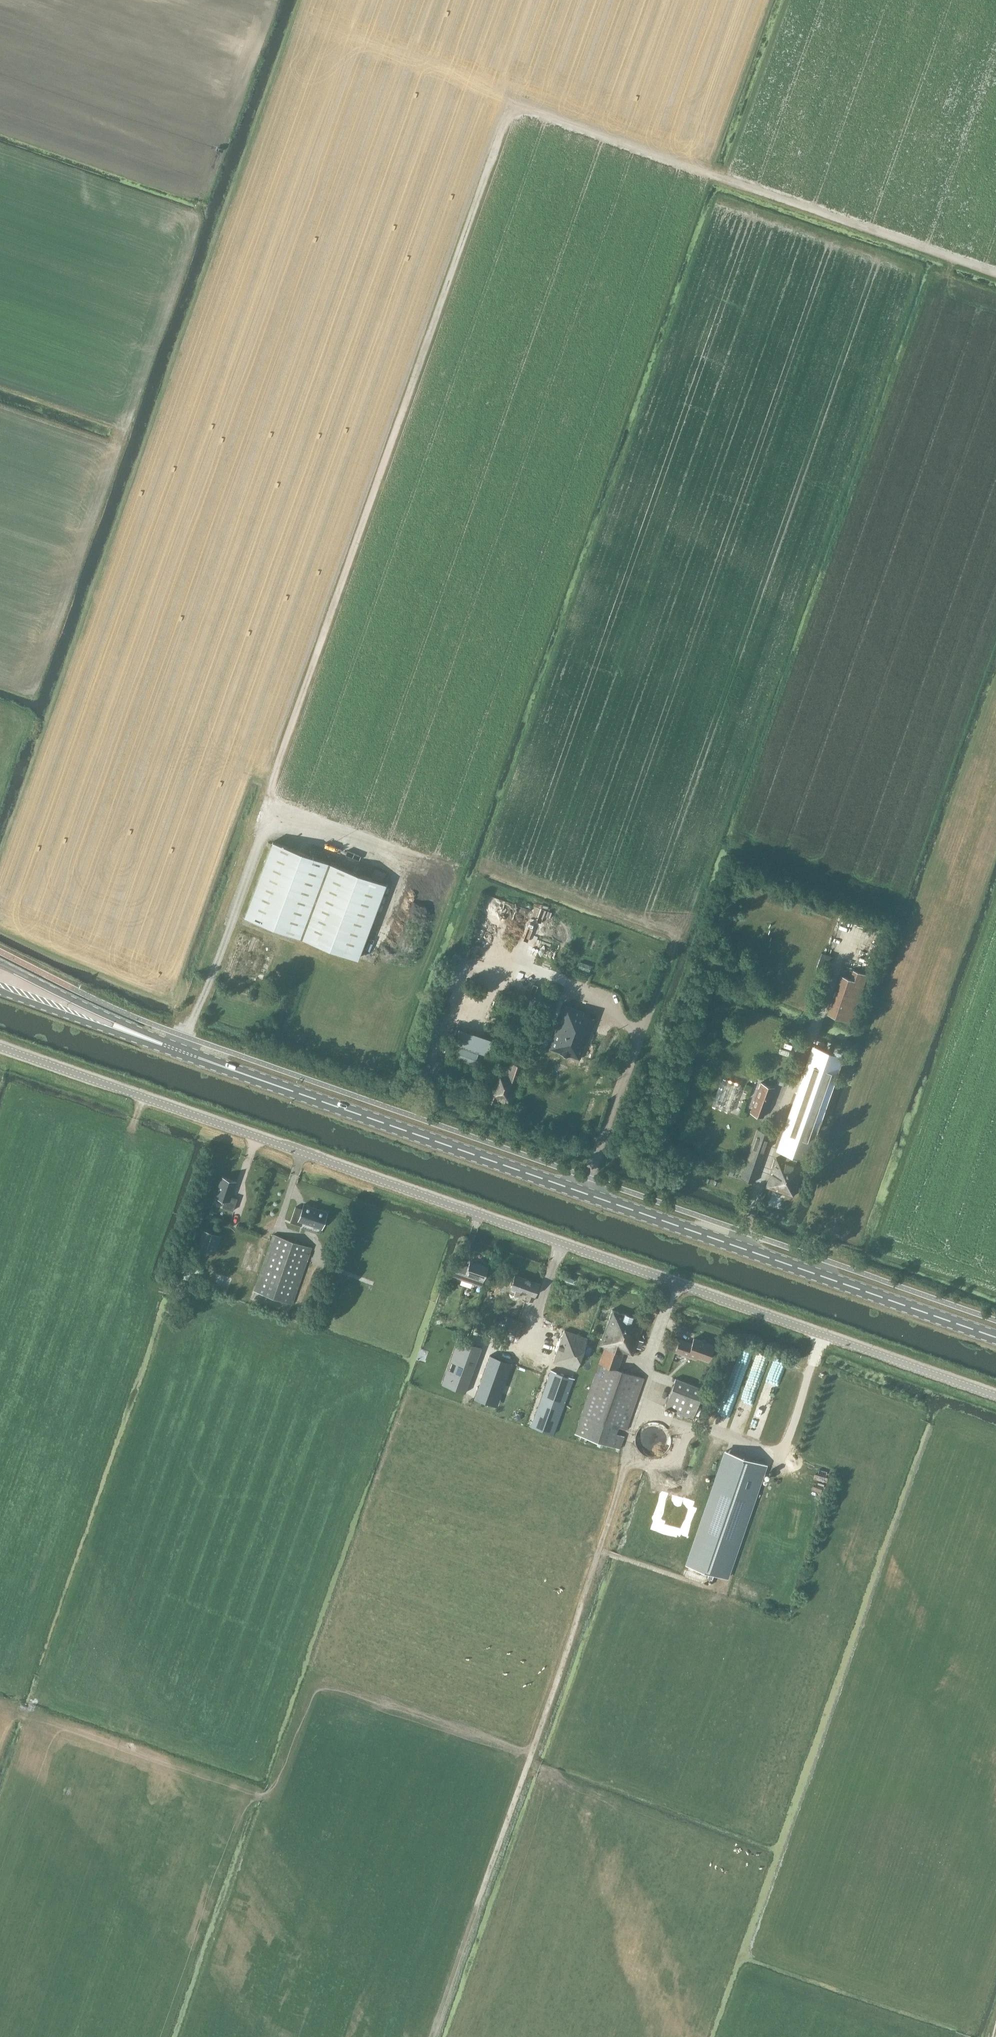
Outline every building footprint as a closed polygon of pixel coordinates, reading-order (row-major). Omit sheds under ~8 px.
[(244,917),(357,958),(384,883),(271,841),(244,917)] [(831,1016),(851,1022),(867,975),(853,970),(850,979),(845,977),(831,1016)] [(550,1047),(549,1048),(580,1059),(580,1058),(594,1018),(591,1017),(583,1015),(584,1011),(565,1005),(550,1047)] [(477,1068),(477,1067),(483,1069),(488,1056),(480,1053),(486,1037),(459,1028),(453,1044),(459,1046),(455,1060),(477,1068)] [(811,1146),(842,1056),(824,1050),(819,1048),(813,1065),(811,1064),(811,1065),(800,1098),(799,1098),(800,1098),(799,1099),(801,1099),(795,1116),(794,1115),(793,1116),(788,1132),(788,1133),(789,1133),(783,1151),(790,1153),(798,1156),(806,1159),(811,1146)] [(488,1100),(496,1103),(497,1100),(512,1105),(514,1100),(517,1102),(522,1088),(519,1087),(526,1066),(511,1062),(510,1066),(501,1063),(488,1100)] [(750,1112),(763,1117),(774,1087),(761,1082),(750,1112)] [(754,1182),(767,1145),(756,1141),(757,1140),(754,1139),(754,1140),(741,1178),(754,1182)] [(766,1187),(793,1196),(803,1168),(795,1166),(798,1156),(790,1153),(787,1162),(776,1158),(766,1187)] [(216,1195),(225,1199),(223,1206),(233,1210),(238,1198),(232,1196),(237,1181),(223,1176),(216,1195)] [(291,1222),(302,1226),(303,1222),(322,1229),(328,1213),(304,1205),(303,1209),(296,1207),(291,1222)] [(254,1291),(293,1304),(312,1248),(273,1234),(254,1291)] [(452,1277),(482,1286),(488,1267),(470,1260),(468,1266),(457,1262),(452,1277)] [(512,1288),(510,1294),(510,1297),(513,1300),(516,1300),(519,1298),(521,1291),(528,1294),(526,1300),(533,1302),(535,1296),(539,1284),(515,1276),(511,1288),(512,1288)] [(585,1402),(575,1434),(578,1435),(616,1448),(621,1449),(625,1436),(617,1434),(619,1427),(627,1430),(645,1379),(618,1369),(624,1351),(633,1354),(644,1321),(613,1310),(602,1345),(606,1347),(593,1383),(585,1402)] [(531,1426),(554,1435),(574,1379),(586,1343),(588,1338),(557,1328),(543,1368),(551,1370),(531,1426)] [(675,1353),(696,1360),(697,1357),(709,1361),(714,1345),(694,1338),(692,1344),(680,1339),(675,1353)] [(466,1394),(483,1348),(476,1345),(475,1348),(461,1343),(454,1361),(459,1363),(454,1374),(450,1373),(449,1376),(447,1383),(455,1386),(455,1385),(467,1390),(465,1393),(466,1394)] [(491,1355),(475,1398),(476,1398),(484,1401),(486,1396),(496,1399),(498,1400),(511,1363),(491,1356),(492,1355),(491,1355)] [(665,1407),(693,1417),(704,1389),(676,1379),(665,1407)] [(674,1440),(674,1439),(673,1436),(672,1433),(671,1430),(668,1427),(665,1424),(662,1423),(659,1422),(655,1422),(652,1422),(648,1423),(645,1425),(643,1427),(641,1430),(639,1433),(638,1436),(638,1439),(638,1443),(639,1446),(641,1449),(643,1452),(645,1454),(648,1456),(651,1457),(655,1457),(658,1457),(662,1456),(665,1455),(668,1452),(670,1450),(672,1447),(673,1443),(674,1440)] [(727,1451),(689,1565),(728,1578),(767,1464),(727,1451)]
